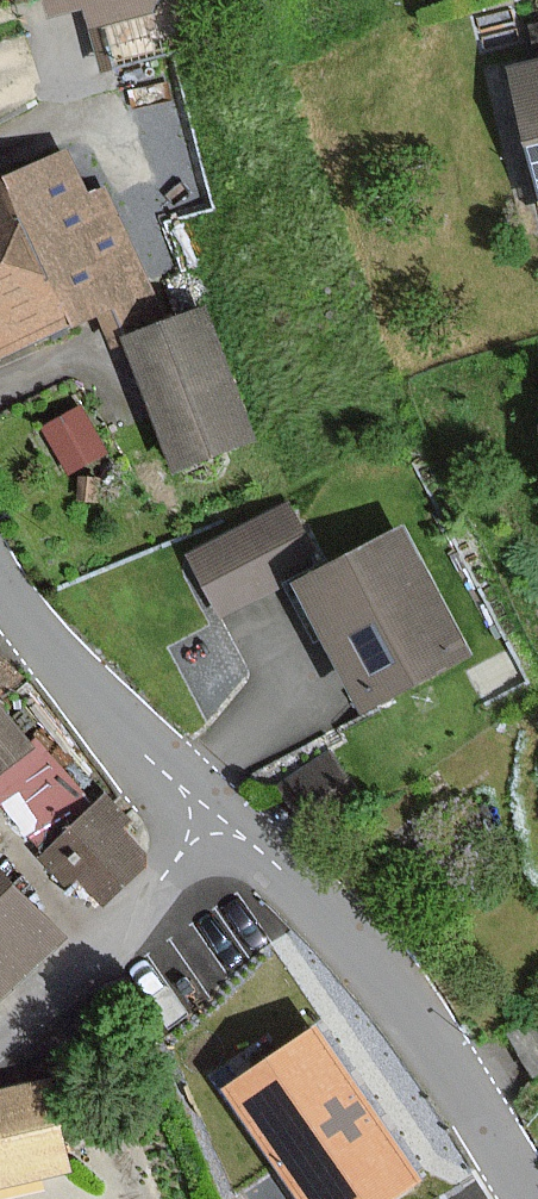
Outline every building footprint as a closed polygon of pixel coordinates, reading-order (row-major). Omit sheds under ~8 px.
[(97,21),(176,0),(91,0),(97,21)] [(519,65),(537,156),(537,61),(519,65)] [(91,140),(0,181),(0,356),(157,285),(91,140)] [(257,432),(203,306),(128,337),(182,464),(257,432)] [(314,568),(281,510),(188,562),(220,620),(314,568)] [(473,653),(407,527),(309,578),(375,704),(473,653)] [(0,662),(0,694),(16,680),(0,662)] [(35,742),(0,702),(0,772),(35,742)] [(41,745),(0,785),(0,793),(43,837),(88,794),(41,745)] [(136,819),(114,793),(47,851),(76,885),(88,875),(107,896),(156,854),(130,824),(136,819)] [(66,937),(0,862),(0,995),(66,937)] [(327,1016),(228,1083),(308,1198),(397,1198),(435,1173),(327,1016)] [(57,1076),(0,1089),(0,1184),(78,1166),(57,1076)]
